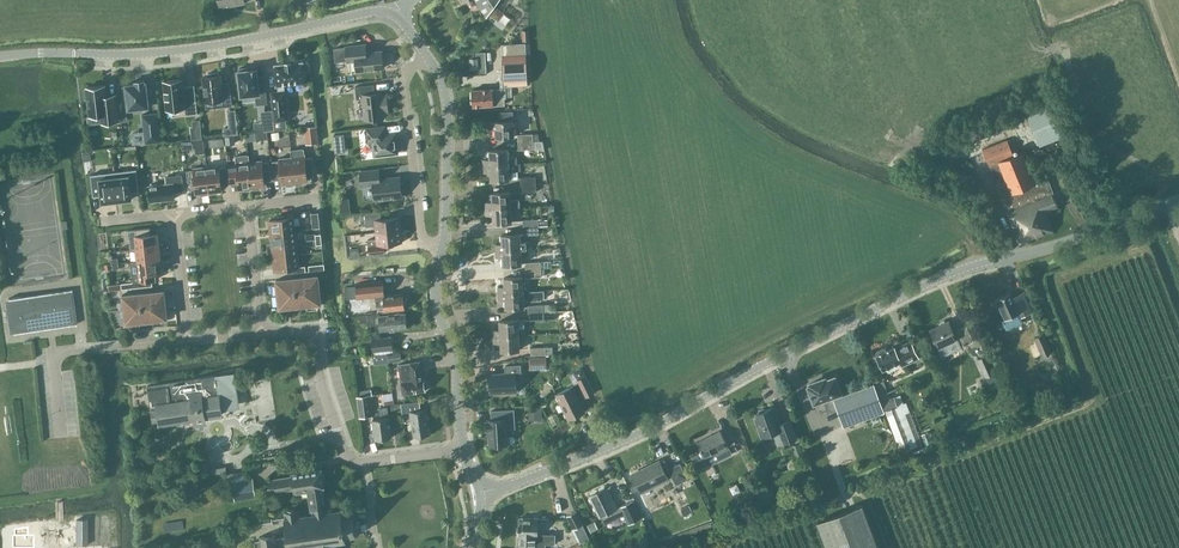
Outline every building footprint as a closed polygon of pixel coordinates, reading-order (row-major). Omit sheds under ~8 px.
[(487,18),(500,0),(476,0),(487,18)] [(502,44),(505,86),(512,86),(528,85),(526,42),(502,44)] [(383,68),(381,51),(366,52),(365,44),(345,46),(345,47),(334,48),(336,62),(355,60),(356,70),(383,68)] [(278,91),(271,92),(273,110),(275,122),(275,130),(288,129),(287,120),(289,120),(285,86),(306,83),(303,63),(304,63),(303,61),(292,63),(292,62),(286,63),(286,64),(275,65),(275,66),(277,87),(278,87),(278,91)] [(257,105),(267,103),(264,76),(258,77),(258,69),(249,70),(249,67),(239,69),(240,71),(239,71),(239,72),(237,72),(238,82),(240,81),(241,96),(256,94),(257,105)] [(221,75),(218,75),(218,73),(207,74),(208,77),(203,77),(205,102),(216,100),(216,108),(232,106),(230,86),(222,87),(221,75)] [(194,86),(182,87),(182,80),(163,82),(166,110),(185,108),(185,115),(197,114),(194,86)] [(126,85),(126,87),(122,87),(123,99),(127,99),(128,109),(148,107),(146,83),(126,85)] [(380,92),(374,93),(373,84),(355,86),(356,99),(362,99),(364,120),(383,118),(383,112),(388,111),(386,100),(381,100),(380,92)] [(105,86),(86,88),(90,117),(101,115),(102,124),(119,122),(116,95),(107,96),(105,86)] [(494,89),(472,90),(473,107),(506,105),(505,98),(513,97),(512,86),(505,86),(505,89),(494,89)] [(1049,104),(1027,113),(1041,147),(1063,139),(1049,104)] [(266,123),(263,123),(264,131),(275,130),(275,122),(273,110),(265,111),(266,123)] [(500,112),(501,121),(488,122),(489,129),(496,128),(496,137),(515,136),(514,120),(513,111),(500,112)] [(161,142),(158,113),(142,115),(146,143),(161,142)] [(317,126),(307,127),(308,134),(310,134),(311,144),(319,143),(317,126)] [(374,156),(397,153),(395,133),(385,134),(384,126),(365,129),(367,143),(372,142),(374,156)] [(268,139),(268,131),(256,133),(256,140),(268,139)] [(279,132),(272,133),(273,140),(280,139),(279,132)] [(343,132),(334,133),(334,152),(343,152),(343,132)] [(534,134),(518,135),(519,142),(534,142),(534,134)] [(132,135),(123,136),(124,145),(133,144),(132,135)] [(235,136),(225,137),(226,145),(236,144),(235,136)] [(181,138),(181,151),(204,150),(203,137),(181,138)] [(996,185),(1019,243),(1028,239),(1029,241),(1055,231),(1047,212),(1059,207),(1049,177),(1043,179),(1038,168),(1031,171),(1023,151),(1014,155),(1008,139),(983,149),(994,177),(1003,173),(1006,180),(996,185)] [(534,142),(519,142),(519,150),(534,149),(534,142)] [(305,158),(304,149),(292,150),(295,184),(303,184),(303,180),(308,180),(307,173),(314,172),(313,157),(305,158)] [(483,160),(483,166),(518,164),(517,157),(510,157),(509,149),(489,150),(490,159),(483,160)] [(295,184),(292,150),(291,150),(292,157),(280,159),(280,161),(273,161),(274,176),(281,175),(282,182),(287,182),(288,185),(295,184)] [(253,189),(249,155),(236,156),(237,165),(230,166),(231,181),(239,180),(239,187),(245,187),(245,190),(253,189)] [(249,155),(253,189),(260,188),(260,185),(265,184),(264,177),(271,177),(270,162),(263,162),(262,160),(250,162),(249,155)] [(964,184),(982,177),(974,157),(956,164),(964,184)] [(522,171),(521,163),(518,164),(483,166),(484,172),(491,171),(491,180),(511,179),(510,171),(522,171)] [(220,167),(220,165),(207,167),(210,194),(217,193),(217,190),(222,189),(221,182),(229,181),(227,167),(220,167)] [(202,195),(210,194),(207,167),(194,168),(194,170),(187,171),(189,186),(196,185),(196,192),(202,191),(202,195)] [(137,170),(114,173),(117,201),(132,200),(131,192),(139,191),(137,170)] [(378,170),(360,172),(361,186),(373,185),(374,200),(402,197),(401,192),(404,190),(403,184),(400,183),(400,177),(379,179),(378,170)] [(117,201),(114,173),(92,175),(94,197),(102,196),(102,203),(117,201)] [(167,184),(150,186),(151,201),(176,198),(175,191),(184,190),(182,175),(166,177),(167,184)] [(536,177),(521,177),(521,185),(536,184),(536,177)] [(536,184),(521,185),(521,193),(537,192),(536,184)] [(486,203),(486,209),(520,206),(520,199),(512,199),(512,192),(492,193),(493,203),(486,203)] [(513,214),(521,214),(520,206),(486,209),(486,214),(493,214),(494,223),(513,222),(513,214)] [(319,212),(312,213),(313,228),(320,227),(319,212)] [(375,233),(401,230),(399,217),(381,219),(380,212),(364,214),(366,227),(375,226),(375,233)] [(270,220),(271,232),(295,230),(294,217),(288,218),(285,218),(284,216),(277,217),(277,219),(270,220)] [(539,219),(523,220),(523,227),(539,227),(539,219)] [(539,219),(539,227),(549,226),(548,220),(545,220),(544,219),(539,219)] [(539,227),(523,227),(524,235),(539,234),(539,227)] [(131,250),(160,246),(158,234),(151,235),(150,228),(129,230),(131,250)] [(241,228),(233,228),(233,240),(242,240),(241,228)] [(271,232),(273,245),(297,242),(295,230),(271,232)] [(401,230),(375,233),(376,240),(367,241),(369,254),(384,252),(383,245),(402,243),(401,230)] [(503,244),(496,244),(496,250),(522,249),(527,249),(532,249),(531,241),(521,242),(520,234),(502,235),(503,244)] [(273,245),(274,257),(298,254),(297,242),(273,245)] [(160,246),(131,250),(136,249),(137,261),(161,259),(160,246)] [(522,249),(496,250),(497,257),(503,256),(504,265),(522,265),(521,256),(528,256),(527,249),(522,249)] [(274,257),(275,269),(285,268),(290,268),(295,267),(299,267),(298,254),(274,257)] [(162,271),(161,259),(137,261),(131,262),(133,282),(137,282),(142,282),(147,281),(152,280),(156,280),(155,272),(162,271)] [(541,262),(525,262),(526,270),(542,269),(541,262)] [(524,278),(524,277),(505,278),(505,286),(499,287),(499,293),(525,292),(529,292),(529,291),(529,278),(542,277),(542,275),(542,269),(526,270),(527,278),(524,278)] [(118,283),(129,281),(127,275),(117,276),(118,283)] [(318,307),(318,304),(321,303),(318,275),(277,280),(277,283),(274,284),(276,305),(279,304),(280,308),(307,305),(307,308),(318,307)] [(356,286),(345,287),(346,299),(376,296),(376,307),(385,306),(385,312),(405,310),(404,294),(385,296),(384,281),(356,283),(356,286)] [(13,333),(77,324),(76,324),(71,290),(72,290),(8,299),(10,299),(14,332),(13,333)] [(168,319),(164,290),(123,295),(123,299),(120,299),(121,310),(124,310),(126,323),(129,323),(130,326),(141,325),(140,321),(153,320),(153,323),(164,322),(164,319),(168,319)] [(506,299),(506,308),(526,307),(525,299),(528,299),(528,301),(543,300),(543,299),(546,298),(545,290),(529,291),(529,292),(525,292),(499,293),(499,299),(506,299)] [(1011,292),(996,299),(1005,319),(1002,320),(1006,328),(1009,329),(1021,323),(1022,321),(1021,317),(1033,312),(1024,292),(1014,297),(1011,292)] [(544,304),(528,305),(529,313),(544,312),(544,304)] [(461,318),(468,318),(469,310),(461,309),(461,318)] [(544,312),(545,320),(550,319),(554,319),(559,317),(559,311),(550,312),(544,312)] [(544,312),(529,313),(529,320),(544,320),(544,312)] [(379,313),(360,315),(361,322),(368,321),(368,324),(371,324),(372,339),(381,338),(380,330),(407,328),(406,313),(379,316),(379,313)] [(500,329),(494,330),(494,336),(520,335),(526,335),(525,320),(500,321),(500,329)] [(961,348),(974,341),(967,326),(954,332),(949,321),(930,330),(939,348),(957,339),(961,348)] [(1052,351),(1045,333),(1035,337),(1042,356),(1052,351)] [(526,342),(526,335),(520,335),(494,336),(494,342),(501,342),(502,351),(521,350),(520,342),(526,342)] [(393,337),(372,339),(373,352),(394,350),(393,337)] [(877,351),(876,354),(877,355),(884,370),(901,361),(903,366),(919,358),(910,341),(902,345),(895,348),(894,347),(887,350),(886,349),(883,348),(880,349),(877,351)] [(546,347),(531,348),(531,355),(546,355),(546,347)] [(401,353),(388,355),(389,362),(402,361),(401,353)] [(987,356),(978,360),(986,378),(995,374),(987,356)] [(547,357),(537,357),(538,369),(548,369),(547,357)] [(403,394),(424,390),(420,362),(399,365),(403,394)] [(490,379),(488,379),(488,390),(491,389),(491,394),(517,392),(516,380),(521,379),(520,365),(505,366),(506,373),(490,374),(490,379)] [(224,374),(148,386),(153,421),(159,420),(160,424),(195,418),(196,421),(205,420),(205,417),(222,414),(221,404),(229,403),(224,374)] [(986,378),(981,380),(986,391),(1000,385),(995,374),(986,378)] [(596,392),(587,375),(577,380),(586,397),(596,392)] [(810,384),(811,386),(809,387),(815,402),(824,399),(829,412),(838,409),(834,399),(841,397),(840,393),(841,393),(835,377),(826,380),(825,378),(818,380),(819,381),(810,384)] [(841,397),(834,399),(838,409),(844,426),(885,411),(881,401),(879,395),(875,385),(874,384),(841,397)] [(390,388),(393,397),(402,395),(400,386),(390,388)] [(573,386),(557,394),(569,419),(572,418),(574,419),(579,417),(579,414),(586,411),(573,386)] [(889,391),(879,395),(881,401),(891,397),(889,391)] [(359,397),(357,397),(360,418),(373,416),(371,395),(359,397)] [(891,397),(881,401),(885,411),(899,405),(895,395),(891,397)] [(420,402),(403,405),(404,412),(410,412),(414,437),(431,434),(427,409),(421,410),(420,402)] [(899,405),(885,411),(901,451),(918,444),(906,413),(903,404),(899,405)] [(376,440),(392,437),(389,417),(388,406),(379,408),(381,418),(373,419),(376,440)] [(758,417),(756,418),(762,437),(774,432),(778,444),(784,442),(784,443),(797,438),(790,420),(781,423),(775,407),(767,410),(764,408),(760,410),(758,413),(757,413),(758,417)] [(515,428),(514,409),(492,411),(492,419),(488,420),(488,421),(487,421),(487,430),(489,430),(490,445),(492,445),(495,447),(500,446),(503,444),(509,444),(508,428),(515,428)] [(176,436),(195,434),(195,441),(206,440),(205,424),(195,425),(195,421),(174,423),(176,436)] [(720,431),(698,443),(702,451),(704,456),(705,457),(718,451),(722,458),(732,453),(720,431)] [(767,449),(778,446),(776,440),(765,443),(767,449)] [(702,451),(692,456),(694,461),(704,456),(702,451)] [(660,460),(632,474),(641,493),(669,479),(660,460)] [(688,478),(680,462),(669,468),(677,484),(688,478)] [(231,477),(245,473),(244,468),(229,472),(231,477)] [(301,513),(300,509),(285,511),(286,517),(285,517),(285,518),(288,536),(276,538),(275,534),(260,537),(260,540),(256,541),(256,540),(255,540),(256,547),(334,547),(333,543),(347,541),(346,536),(356,535),(356,534),(360,534),(359,526),(360,525),(359,519),(358,519),(356,511),(353,511),(342,513),(342,508),(324,511),(320,486),(324,485),(322,469),(292,473),(292,475),(275,477),(275,479),(270,480),(271,490),(276,489),(276,490),(294,487),(294,488),(308,485),(313,511),(301,513)] [(235,497),(256,494),(253,477),(233,481),(235,497)] [(607,487),(589,496),(600,517),(618,508),(607,487)] [(692,487),(685,490),(691,503),(698,499),(692,487)] [(757,499),(756,499),(760,508),(772,502),(768,493),(768,494),(757,499)] [(747,498),(738,503),(742,512),(757,504),(754,497),(748,500),(747,498)] [(634,500),(620,507),(628,523),(642,517),(634,500)] [(828,547),(879,547),(863,504),(818,521),(828,547)] [(690,506),(684,509),(687,515),(693,512),(690,506)] [(583,523),(577,510),(567,515),(574,528),(583,523)] [(272,528),(282,527),(281,517),(258,520),(259,535),(273,534),(272,528)] [(518,547),(545,547),(546,543),(555,544),(555,534),(539,534),(539,518),(519,517),(519,524),(518,547)] [(88,543),(88,519),(77,519),(77,533),(77,543),(88,543)] [(595,522),(588,525),(592,532),(598,529),(595,522)] [(14,535),(13,535),(13,547),(35,547),(35,535),(29,535),(29,527),(14,529),(14,535)]
